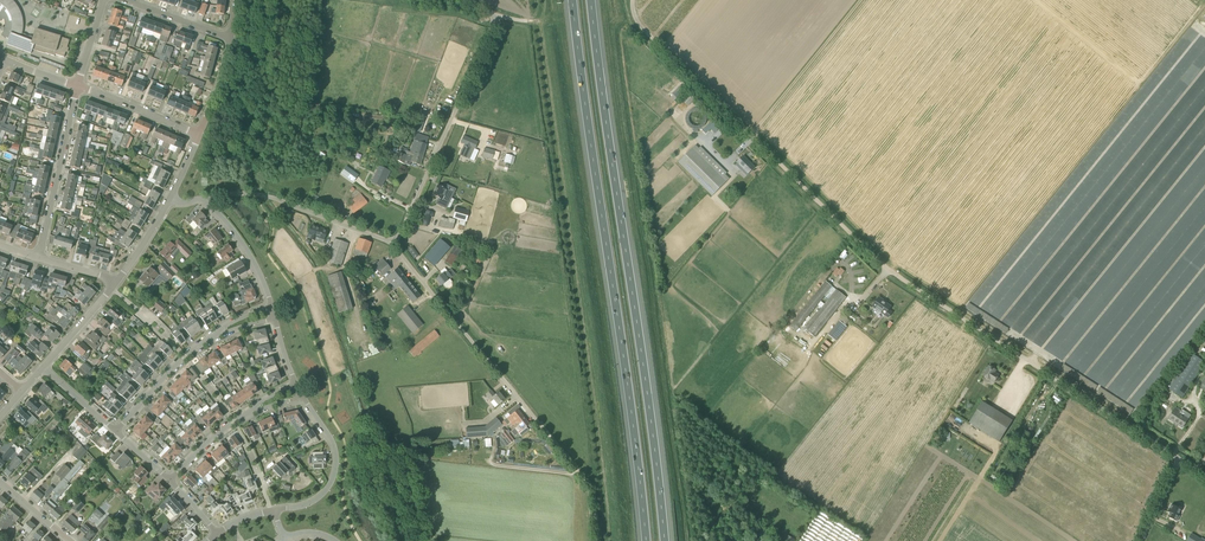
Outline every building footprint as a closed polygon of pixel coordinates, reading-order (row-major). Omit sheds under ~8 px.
[(4,19),(4,20),(5,22),(5,23),(5,24),(5,25),(5,26),(5,27),(4,29),(4,30),(4,31),(3,32),(3,33),(2,33),(2,34),(1,35),(5,39),(6,38),(9,39),(7,44),(31,54),(32,50),(46,53),(55,56),(55,54),(64,57),(70,40),(36,29),(33,39),(22,34),(23,32),(23,30),(23,28),(23,26),(23,24),(23,22),(23,20),(23,18),(22,17),(22,16),(22,15),(21,14),(20,11),(20,10),(19,9),(19,8),(18,7),(18,6),(16,4),(16,3),(14,1),(13,1),(12,0),(0,0),(0,21),(4,19)] [(180,8),(188,11),(191,2),(187,1),(187,0),(183,0),(180,8)] [(188,11),(195,13),(198,5),(200,0),(196,0),(195,3),(191,2),(188,11)] [(202,4),(201,8),(199,14),(204,16),(209,5),(202,4)] [(217,10),(212,9),(211,13),(224,15),(225,7),(217,6),(217,10)] [(113,10),(111,17),(119,20),(120,20),(125,22),(134,24),(135,23),(137,17),(136,17),(132,16),(129,15),(128,18),(121,16),(122,12),(113,10)] [(111,17),(108,25),(117,28),(117,27),(123,29),(124,26),(119,25),(120,20),(119,20),(111,17)] [(139,27),(137,32),(139,33),(140,33),(141,34),(142,28),(146,30),(150,21),(142,18),(140,25),(139,27)] [(146,30),(154,32),(157,24),(150,21),(146,30)] [(154,32),(161,35),(164,26),(157,24),(154,32)] [(161,35),(159,40),(166,43),(168,38),(169,38),(172,29),(164,26),(161,35)] [(115,33),(107,30),(104,38),(113,41),(119,43),(121,35),(115,33)] [(186,34),(178,31),(175,40),(173,45),(177,47),(176,48),(180,49),(183,43),(186,34)] [(190,46),(193,37),(186,34),(183,43),(187,44),(185,50),(188,51),(190,46)] [(104,38),(102,45),(110,48),(116,50),(117,47),(112,45),(113,41),(104,38)] [(209,46),(203,45),(203,43),(198,41),(197,45),(196,51),(202,52),(207,54),(216,56),(218,49),(209,46)] [(165,45),(161,55),(165,57),(169,47),(165,45)] [(173,48),(169,47),(165,57),(170,58),(173,48)] [(142,54),(138,52),(134,62),(134,63),(138,64),(140,60),(144,61),(145,59),(141,57),(142,54)] [(200,60),(205,61),(214,64),(216,56),(207,54),(206,57),(201,56),(195,55),(194,58),(200,60)] [(93,76),(100,78),(103,70),(100,68),(102,63),(98,61),(93,76)] [(205,61),(203,68),(212,71),(213,66),(214,64),(205,61)] [(119,71),(118,75),(115,83),(122,86),(124,80),(127,80),(132,66),(126,64),(124,69),(124,71),(123,71),(119,71)] [(103,70),(100,78),(107,81),(112,66),(109,65),(107,71),(103,70)] [(107,81),(115,83),(118,75),(114,73),(116,68),(112,66),(107,81)] [(210,78),(212,71),(203,68),(202,72),(196,71),(195,74),(201,76),(210,78)] [(135,90),(141,75),(134,72),(128,87),(135,90)] [(20,85),(21,83),(23,78),(20,76),(12,73),(9,80),(17,83),(20,85)] [(196,85),(198,80),(188,76),(186,81),(196,85)] [(139,80),(135,90),(137,90),(142,92),(148,78),(145,77),(144,77),(142,81),(139,80)] [(152,85),(148,95),(155,98),(159,89),(155,87),(156,85),(157,82),(155,81),(154,80),(152,85)] [(35,93),(42,95),(45,87),(38,84),(35,93)] [(159,89),(155,98),(161,100),(162,101),(168,87),(167,86),(165,85),(164,88),(163,90),(159,89)] [(673,94),(678,99),(682,95),(686,90),(681,85),(673,94)] [(4,91),(3,92),(11,96),(13,92),(17,94),(18,91),(23,93),(30,95),(31,92),(27,91),(17,86),(15,89),(14,89),(12,88),(10,87),(6,86),(4,91)] [(42,95),(49,98),(52,89),(45,87),(42,95)] [(52,89),(49,98),(56,100),(59,91),(52,89)] [(59,91),(56,100),(54,104),(53,109),(55,110),(61,112),(62,107),(57,106),(59,101),(63,102),(65,97),(66,94),(59,91)] [(177,92),(173,91),(167,105),(174,108),(178,99),(174,98),(177,92)] [(15,97),(11,96),(3,92),(0,99),(9,103),(8,106),(18,110),(20,107),(12,104),(15,97)] [(688,106),(695,99),(689,94),(683,101),(688,106)] [(178,99),(174,108),(181,111),(187,97),(184,95),(181,101),(178,99)] [(187,97),(181,111),(188,114),(192,105),(193,102),(189,101),(191,98),(189,98),(187,97)] [(85,120),(87,121),(89,116),(91,112),(94,103),(87,101),(84,109),(87,111),(86,115),(85,120)] [(192,105),(188,114),(195,117),(201,103),(198,101),(195,107),(192,105)] [(101,106),(94,103),(91,112),(97,114),(101,106)] [(8,106),(7,109),(10,110),(17,113),(23,116),(24,113),(18,110),(8,106)] [(97,114),(104,117),(107,108),(101,106),(97,114)] [(111,119),(114,111),(107,108),(104,117),(103,121),(101,126),(103,127),(105,122),(106,123),(107,118),(111,119)] [(698,108),(694,108),(691,110),(688,112),(686,115),(685,119),(686,123),(688,126),(691,128),(694,129),(694,132),(699,132),(699,129),(702,128),(704,126),(706,123),(707,119),(706,115),(705,112),(702,110),(698,108)] [(114,111),(111,119),(115,121),(113,125),(111,130),(114,131),(117,124),(121,113),(114,111)] [(110,142),(113,143),(118,145),(119,146),(122,138),(118,137),(118,133),(118,132),(117,132),(120,123),(124,124),(127,116),(121,113),(114,133),(113,133),(110,142)] [(3,115),(0,114),(0,122),(1,123),(0,125),(0,126),(7,129),(8,125),(5,124),(7,117),(3,115)] [(37,120),(41,121),(45,122),(50,123),(59,125),(61,118),(52,116),(51,120),(42,118),(41,118),(38,117),(37,120)] [(424,119),(420,117),(415,131),(419,132),(424,119)] [(137,130),(140,131),(144,123),(137,120),(131,134),(134,135),(137,130)] [(49,130),(58,132),(59,125),(50,123),(49,130)] [(144,123),(140,131),(144,133),(142,138),(145,140),(151,126),(144,123)] [(90,135),(96,136),(97,133),(92,132),(92,131),(88,130),(89,127),(80,125),(78,132),(90,135)] [(2,130),(6,132),(9,133),(10,130),(7,129),(0,126),(0,134),(2,130)] [(43,136),(47,137),(56,139),(58,132),(49,130),(43,128),(42,133),(38,132),(38,134),(43,136)] [(157,128),(151,142),(154,144),(156,138),(160,140),(164,131),(157,128)] [(171,134),(164,131),(160,140),(163,141),(161,147),(165,149),(171,134)] [(77,139),(85,141),(86,137),(91,138),(96,139),(96,136),(78,132),(77,139)] [(131,136),(125,133),(120,145),(126,148),(126,147),(128,148),(133,138),(130,137),(131,136)] [(171,134),(165,149),(168,150),(168,149),(170,144),(174,146),(178,138),(171,134)] [(416,134),(414,140),(416,141),(419,142),(415,153),(424,154),(429,138),(419,135),(416,134)] [(43,136),(41,143),(46,144),(54,146),(55,145),(56,139),(47,137),(43,136)] [(465,144),(460,155),(470,159),(475,149),(478,142),(464,136),(461,143),(465,144)] [(178,148),(175,153),(179,155),(185,141),(178,138),(174,146),(178,148)] [(75,146),(84,148),(85,141),(77,139),(75,146)] [(35,146),(35,148),(39,149),(44,150),(53,152),(53,151),(54,146),(46,144),(41,143),(41,142),(40,146),(35,146)] [(75,147),(73,153),(82,155),(84,148),(75,146),(75,147)] [(397,153),(395,160),(403,163),(410,165),(411,162),(412,162),(420,165),(424,154),(415,153),(412,152),(407,151),(407,150),(407,149),(402,147),(400,148),(398,152),(397,153)] [(482,156),(492,159),(494,151),(484,148),(482,156)] [(693,148),(678,162),(712,196),(727,182),(693,148)] [(44,150),(42,158),(51,160),(53,152),(44,150)] [(82,155),(73,153),(72,160),(86,163),(90,164),(91,161),(86,160),(87,157),(87,156),(82,155)] [(511,164),(513,155),(506,154),(505,162),(511,164)] [(742,168),(748,174),(755,167),(744,156),(735,165),(741,170),(742,168)] [(84,171),(85,166),(85,165),(90,166),(90,164),(86,163),(72,160),(70,167),(79,169),(79,170),(84,171)] [(154,165),(150,174),(154,175),(167,181),(170,174),(161,170),(162,168),(161,168),(163,165),(162,164),(156,162),(154,165)] [(30,167),(30,170),(35,171),(39,172),(48,174),(50,167),(41,165),(40,169),(30,167)] [(346,167),(341,174),(353,182),(358,175),(346,167)] [(390,172),(379,167),(372,183),(381,187),(386,177),(387,178),(390,172)] [(38,179),(47,181),(48,174),(39,172),(38,179)] [(67,181),(85,186),(86,183),(81,182),(82,177),(78,176),(69,174),(67,181)] [(154,175),(152,179),(156,181),(154,184),(155,185),(163,189),(167,181),(154,175)] [(143,179),(142,181),(145,183),(152,187),(153,184),(153,183),(147,180),(148,179),(144,177),(143,179)] [(32,182),(32,185),(36,186),(45,188),(47,181),(38,179),(33,178),(32,182)] [(85,188),(85,186),(67,181),(66,188),(79,191),(80,192),(81,187),(85,188)] [(44,192),(45,188),(36,186),(32,185),(31,188),(26,187),(26,186),(25,186),(24,191),(30,192),(43,195),(44,192)] [(438,185),(433,195),(439,198),(440,198),(437,204),(444,208),(447,209),(452,199),(454,195),(451,193),(446,191),(447,190),(438,185)] [(65,190),(64,195),(73,197),(82,199),(83,197),(79,196),(78,196),(79,191),(66,188),(65,190)] [(148,197),(156,202),(160,195),(152,190),(148,197)] [(731,191),(728,194),(733,200),(737,196),(731,191)] [(64,195),(63,202),(71,204),(76,205),(77,201),(82,202),(82,201),(82,199),(73,197),(64,195)] [(353,213),(358,210),(367,203),(363,197),(362,198),(360,195),(356,198),(355,197),(351,201),(353,205),(349,208),(353,213)] [(130,200),(141,206),(143,203),(131,196),(129,200),(130,200)] [(152,209),(156,202),(148,197),(144,205),(152,209)] [(31,200),(29,199),(26,199),(25,206),(39,209),(40,201),(33,200),(31,200)] [(129,200),(127,203),(128,203),(133,206),(136,208),(133,214),(145,221),(149,215),(141,210),(140,210),(139,210),(141,206),(130,200),(129,200)] [(70,211),(71,204),(63,202),(61,209),(70,211)] [(25,206),(23,213),(23,214),(28,215),(31,215),(30,219),(37,221),(38,217),(38,216),(37,216),(39,209),(25,206)] [(453,216),(468,220),(470,211),(456,207),(453,216)] [(72,212),(71,216),(78,218),(80,212),(80,211),(75,210),(74,212),(72,212)] [(192,213),(185,220),(190,225),(193,222),(198,226),(201,230),(208,223),(208,221),(203,216),(204,215),(200,211),(195,216),(192,214),(193,214),(192,213)] [(133,214),(131,218),(134,220),(132,223),(133,223),(132,224),(140,229),(145,221),(133,214)] [(453,229),(455,220),(448,218),(448,219),(441,218),(439,225),(453,229)] [(6,223),(2,232),(7,234),(9,235),(8,236),(12,238),(15,231),(11,230),(12,227),(13,226),(6,223)] [(18,224),(17,226),(12,238),(16,239),(17,238),(23,241),(27,232),(20,229),(21,225),(18,224)] [(68,229),(62,247),(71,249),(73,242),(68,240),(69,239),(71,231),(71,230),(72,226),(68,225),(67,229),(68,229)] [(309,234),(307,238),(311,239),(315,240),(315,241),(317,237),(324,240),(324,239),(327,231),(312,225),(309,234)] [(27,232),(23,241),(30,243),(34,235),(35,231),(28,228),(27,232)] [(53,244),(62,247),(68,229),(64,228),(61,238),(56,236),(53,244)] [(205,236),(214,246),(223,239),(218,232),(219,231),(216,228),(205,236)] [(120,229),(118,232),(121,233),(132,241),(137,234),(129,229),(127,233),(120,229)] [(109,236),(107,239),(115,244),(117,245),(119,242),(125,246),(128,248),(131,243),(132,241),(123,235),(121,233),(116,240),(113,238),(109,236)] [(115,244),(107,239),(106,238),(105,243),(112,245),(111,251),(113,251),(114,250),(115,244)] [(359,238),(354,254),(366,258),(372,243),(359,238)] [(85,256),(88,247),(88,246),(91,247),(93,240),(90,239),(89,243),(79,240),(78,244),(80,245),(77,254),(85,256)] [(335,239),(327,262),(341,266),(349,244),(335,239)] [(174,259),(170,256),(177,248),(187,258),(192,253),(178,240),(173,245),(170,242),(160,254),(170,262),(174,259)] [(436,266),(443,258),(452,248),(443,240),(427,258),(430,260),(436,266)] [(228,244),(217,253),(217,254),(217,255),(220,259),(221,259),(221,258),(222,259),(224,258),(226,261),(233,256),(230,253),(233,251),(228,244)] [(453,266),(463,250),(455,245),(445,261),(453,266)] [(99,247),(98,253),(94,252),(92,260),(100,262),(103,251),(103,248),(99,247)] [(414,259),(417,257),(411,248),(408,250),(414,259)] [(103,251),(100,262),(107,265),(110,256),(111,253),(103,251)] [(478,267),(482,260),(475,257),(472,264),(478,267)] [(373,266),(382,276),(391,269),(382,258),(378,262),(377,261),(372,263),(373,266)] [(232,279),(246,272),(241,261),(227,269),(230,275),(232,279)] [(4,293),(6,285),(6,284),(9,276),(16,278),(21,265),(13,262),(10,271),(10,272),(7,271),(4,278),(1,288),(0,290),(0,292),(4,293)] [(140,279),(148,286),(148,287),(159,275),(161,272),(169,279),(175,274),(170,268),(164,263),(158,269),(155,272),(150,268),(140,279)] [(16,279),(15,284),(16,284),(19,285),(21,279),(20,278),(21,275),(25,276),(26,276),(28,267),(21,265),(16,278),(16,279)] [(170,268),(175,274),(178,277),(182,273),(173,265),(170,268)] [(393,284),(396,287),(397,289),(399,286),(407,280),(404,277),(398,269),(398,268),(390,275),(395,282),(393,284)] [(443,274),(436,279),(441,286),(448,280),(452,277),(450,274),(445,268),(441,271),(441,272),(443,274)] [(837,268),(833,273),(837,277),(841,271),(837,268)] [(40,287),(43,275),(44,273),(36,271),(33,279),(32,281),(28,279),(25,286),(21,295),(23,296),(25,290),(28,291),(31,284),(33,284),(36,286),(37,286),(37,288),(39,289),(40,287)] [(341,272),(327,276),(338,313),(353,309),(341,272)] [(49,282),(47,285),(52,286),(51,288),(55,289),(56,289),(57,285),(59,276),(51,274),(49,282)] [(473,278),(467,275),(465,281),(470,284),(473,278)] [(59,276),(57,285),(65,287),(65,286),(67,278),(59,276)] [(421,297),(407,280),(399,286),(413,303),(421,297)] [(832,286),(825,281),(789,326),(796,331),(832,286)] [(86,290),(83,294),(90,300),(96,293),(95,293),(98,290),(92,285),(90,288),(85,284),(82,287),(86,290)] [(230,296),(235,306),(241,304),(240,303),(241,302),(242,305),(254,300),(254,299),(255,297),(256,296),(251,284),(243,287),(245,292),(244,292),(243,294),(244,295),(239,297),(238,295),(235,294),(230,296)] [(191,291),(187,287),(180,293),(184,297),(191,291)] [(466,292),(461,289),(458,296),(463,298),(466,292)] [(836,290),(805,328),(815,336),(846,297),(836,290)] [(90,300),(83,294),(80,297),(76,293),(74,297),(85,306),(90,300)] [(173,300),(179,307),(186,301),(181,294),(173,300)] [(888,311),(891,307),(883,301),(884,301),(879,297),(873,306),(888,317),(892,313),(888,311)] [(166,306),(158,300),(153,306),(163,314),(164,313),(166,310),(167,308),(165,307),(166,306)] [(217,303),(213,306),(216,311),(219,309),(222,314),(223,315),(225,314),(229,312),(227,309),(226,308),(227,308),(225,304),(225,305),(224,305),(223,302),(222,303),(221,301),(217,303)] [(68,303),(64,308),(67,311),(66,312),(69,315),(70,314),(74,317),(79,311),(71,306),(68,303)] [(216,311),(211,303),(203,308),(211,322),(217,319),(213,312),(216,311)] [(167,308),(173,313),(177,309),(171,304),(167,308)] [(112,323),(115,326),(118,328),(121,324),(119,322),(121,320),(123,320),(125,318),(124,317),(121,314),(122,314),(113,307),(108,313),(114,319),(111,322),(112,323)] [(198,311),(196,313),(199,317),(207,325),(210,323),(211,322),(203,308),(202,307),(197,310),(198,311)] [(423,325),(408,307),(398,315),(413,333),(423,325)] [(62,308),(58,312),(63,316),(70,322),(74,317),(70,314),(69,315),(66,312),(62,308)] [(70,322),(63,316),(61,319),(56,315),(54,318),(52,319),(57,323),(64,329),(70,322)] [(187,320),(186,320),(196,333),(201,330),(195,320),(194,320),(192,316),(190,316),(186,319),(187,320)] [(110,325),(102,318),(97,324),(101,328),(99,330),(106,336),(110,331),(108,329),(110,325)] [(196,333),(186,320),(183,323),(178,326),(181,330),(183,328),(191,337),(196,333)] [(836,341),(847,327),(839,321),(828,335),(836,341)] [(32,324),(30,327),(41,337),(44,334),(32,324)] [(49,329),(43,335),(48,339),(52,342),(55,338),(57,337),(59,335),(60,335),(60,334),(59,334),(59,333),(56,331),(58,328),(51,324),(48,328),(49,329)] [(183,333),(181,330),(178,326),(171,332),(171,333),(175,339),(174,339),(176,342),(178,342),(180,345),(185,341),(181,335),(183,333)] [(41,337),(30,327),(27,330),(38,340),(41,337)] [(268,341),(267,338),(266,335),(265,336),(264,331),(264,330),(254,333),(257,344),(269,341),(268,341)] [(414,357),(440,336),(435,330),(409,352),(414,357)] [(88,335),(86,337),(87,338),(90,341),(87,344),(95,350),(100,344),(98,342),(101,338),(100,338),(93,332),(90,335),(89,334),(88,335)] [(234,340),(231,341),(237,352),(242,349),(238,340),(234,341),(234,340)] [(40,358),(48,348),(44,344),(41,348),(32,341),(27,347),(40,358)] [(163,352),(168,356),(173,352),(170,349),(171,348),(168,345),(167,346),(165,344),(163,342),(161,341),(154,348),(160,354),(163,352)] [(231,341),(226,344),(231,355),(237,352),(231,341)] [(269,341),(257,344),(260,355),(263,354),(267,353),(270,352),(269,352),(268,347),(269,347),(269,344),(268,341),(269,341)] [(81,342),(75,349),(77,351),(79,354),(77,356),(83,361),(84,362),(88,358),(86,356),(89,354),(86,352),(89,349),(87,347),(81,342)] [(27,350),(18,344),(16,346),(21,351),(25,353),(27,350)] [(220,348),(225,358),(231,355),(226,344),(223,346),(224,347),(220,348)] [(0,346),(0,358),(1,359),(6,352),(9,349),(5,346),(2,349),(0,346)] [(160,354),(154,348),(146,356),(158,367),(163,362),(158,357),(160,354)] [(212,354),(209,356),(215,364),(220,361),(214,351),(211,353),(212,354)] [(1204,362),(1192,354),(1169,390),(1182,398),(1204,362)] [(19,356),(16,359),(26,368),(32,362),(26,356),(23,359),(19,356)] [(141,361),(145,365),(145,364),(154,371),(158,367),(146,356),(141,361)] [(215,364),(209,356),(206,358),(205,357),(204,358),(210,367),(215,364)] [(26,368),(16,359),(14,357),(11,361),(17,366),(14,369),(21,375),(26,368)] [(206,371),(210,367),(204,358),(199,361),(200,362),(195,366),(201,374),(206,371)] [(265,361),(262,362),(266,373),(277,368),(276,366),(274,363),(273,364),(272,359),(265,361)] [(72,365),(66,360),(59,367),(66,373),(69,369),(73,372),(76,369),(72,366),(72,365)] [(87,373),(92,368),(85,362),(81,367),(87,373)] [(137,373),(136,374),(145,381),(149,377),(142,369),(144,367),(138,362),(135,365),(137,366),(133,370),(137,373)] [(989,366),(983,376),(994,382),(999,375),(994,373),(996,370),(989,366)] [(80,368),(78,370),(85,377),(87,374),(80,368)] [(277,375),(278,375),(278,372),(277,369),(277,368),(266,373),(269,380),(270,383),(280,380),(280,379),(279,379),(277,375)] [(186,371),(182,376),(189,384),(191,383),(194,380),(197,377),(191,369),(187,372),(186,371)] [(120,386),(123,389),(132,396),(136,391),(128,383),(127,384),(125,383),(128,380),(125,377),(122,374),(119,378),(123,381),(119,385),(120,386)] [(132,379),(137,383),(141,386),(145,381),(136,374),(132,379)] [(181,377),(178,381),(185,388),(189,384),(182,376),(181,377)] [(247,387),(253,395),(258,392),(253,383),(252,384),(251,382),(250,380),(245,384),(247,387)] [(175,382),(173,384),(181,392),(185,388),(178,381),(176,382),(175,382)] [(105,385),(113,392),(115,390),(107,382),(105,385)] [(47,393),(52,397),(55,394),(50,390),(51,390),(44,384),(38,391),(44,397),(47,393)] [(170,394),(169,394),(174,399),(177,402),(179,400),(183,395),(181,392),(173,384),(171,385),(172,386),(169,389),(172,392),(170,394)] [(1168,389),(1166,388),(1167,386),(1165,385),(1164,386),(1162,385),(1159,389),(1166,393),(1168,389)] [(132,396),(123,389),(120,386),(117,389),(117,392),(119,393),(119,394),(128,401),(132,396)] [(248,399),(253,395),(247,387),(242,391),(248,399)] [(491,390),(486,394),(492,401),(494,399),(498,405),(505,400),(499,392),(495,395),(491,390)] [(237,394),(242,402),(248,399),(242,391),(237,394)] [(110,403),(119,411),(123,406),(118,401),(120,399),(112,392),(110,395),(114,399),(110,403)] [(231,392),(229,394),(231,397),(234,402),(237,406),(242,402),(239,398),(237,394),(234,396),(231,392)] [(62,400),(63,401),(65,398),(59,393),(56,396),(61,401),(62,400)] [(158,400),(167,407),(171,402),(164,396),(161,398),(160,398),(158,400)] [(225,402),(224,402),(227,406),(228,405),(231,410),(232,409),(233,410),(234,409),(236,408),(238,407),(237,406),(234,402),(231,397),(231,398),(226,401),(225,402)] [(48,408),(40,400),(37,403),(32,398),(30,400),(29,400),(27,402),(27,403),(26,405),(30,409),(34,412),(38,408),(43,413),(48,408)] [(158,400),(154,405),(163,412),(167,407),(158,400)] [(107,401),(103,405),(106,408),(107,409),(113,414),(115,416),(119,411),(110,403),(107,401)] [(982,402),(979,407),(969,423),(999,442),(1013,421),(982,402)] [(216,403),(209,409),(212,411),(218,419),(219,420),(223,417),(222,416),(223,415),(220,411),(222,410),(219,406),(216,403)] [(163,412),(154,405),(152,407),(153,407),(151,410),(158,417),(163,412)] [(218,419),(212,411),(209,408),(205,412),(213,423),(218,419)] [(1182,428),(1188,419),(1191,415),(1182,410),(1181,411),(1176,408),(1168,419),(1182,428)] [(518,410),(515,412),(513,409),(508,413),(510,416),(507,419),(502,423),(505,426),(510,422),(514,418),(515,420),(522,415),(518,410)] [(37,419),(28,411),(25,414),(21,410),(18,413),(17,413),(14,416),(18,421),(19,420),(23,424),(26,421),(32,424),(37,419)] [(195,418),(202,426),(205,423),(208,427),(213,423),(205,412),(204,412),(203,411),(195,418)] [(292,412),(283,414),(285,421),(290,420),(294,426),(297,423),(302,431),(306,428),(304,424),(306,423),(302,417),(299,413),(298,411),(295,411),(292,412)] [(76,422),(83,428),(79,432),(86,437),(89,434),(95,427),(82,415),(76,422)] [(517,422),(519,424),(526,419),(522,415),(515,420),(514,418),(510,422),(513,426),(517,422)] [(140,420),(149,428),(153,423),(145,416),(143,419),(142,418),(140,420)] [(280,428),(279,425),(276,418),(273,420),(271,417),(269,418),(269,417),(264,419),(269,429),(271,433),(280,428)] [(188,426),(197,436),(202,432),(199,429),(202,426),(195,418),(193,420),(191,421),(193,422),(188,426)] [(485,427),(466,428),(467,438),(489,436),(502,425),(496,418),(485,427)] [(259,426),(256,427),(259,434),(269,429),(264,419),(260,421),(261,422),(258,423),(259,426)] [(519,424),(511,431),(515,436),(519,433),(521,436),(529,429),(527,427),(530,424),(526,419),(519,424)] [(136,425),(144,433),(149,428),(140,420),(136,425)] [(135,428),(132,431),(140,438),(144,433),(136,425),(134,427),(135,428)] [(197,436),(188,426),(183,431),(186,434),(192,441),(197,436)] [(260,437),(259,434),(256,427),(253,429),(251,426),(249,428),(248,427),(243,429),(245,434),(247,434),(249,439),(253,437),(255,440),(260,437)] [(53,436),(58,429),(55,427),(50,433),(53,436)] [(311,430),(301,437),(298,439),(302,446),(304,444),(306,447),(315,443),(312,439),(316,437),(311,430)] [(506,430),(502,433),(500,434),(504,438),(509,434),(506,430)] [(183,431),(178,435),(179,436),(176,439),(181,445),(184,442),(188,445),(192,441),(186,434),(183,431)] [(96,433),(91,439),(97,443),(98,442),(107,450),(108,449),(109,450),(111,447),(110,446),(113,443),(110,440),(109,440),(107,439),(107,438),(104,435),(102,438),(96,433)] [(231,451),(240,445),(237,440),(238,439),(234,435),(230,438),(231,439),(228,441),(230,444),(227,446),(231,451)] [(505,439),(508,444),(513,440),(509,435),(505,439)] [(175,444),(171,448),(178,455),(182,451),(179,447),(181,445),(176,439),(173,442),(175,444)] [(160,447),(156,444),(151,450),(155,452),(160,447)] [(79,461),(87,451),(82,446),(73,456),(79,461)] [(223,458),(231,451),(227,446),(224,448),(222,446),(220,448),(219,446),(216,450),(223,458)] [(0,469),(1,468),(10,458),(13,461),(18,455),(15,452),(11,448),(10,448),(5,454),(1,458),(0,457),(0,469)] [(173,460),(178,455),(171,448),(166,453),(173,460)] [(9,466),(4,472),(4,473),(9,477),(22,461),(27,456),(29,453),(24,449),(21,452),(18,455),(13,461),(9,466)] [(210,460),(215,465),(223,458),(216,450),(212,453),(213,454),(211,455),(213,458),(210,460)] [(117,451),(110,459),(115,463),(116,462),(123,469),(127,464),(127,465),(133,463),(132,461),(131,459),(129,457),(127,455),(126,456),(123,453),(122,455),(117,451)] [(323,452),(312,452),(313,457),(314,456),(314,464),(313,464),(313,469),(324,469),(324,464),(326,464),(325,462),(326,460),(325,458),(325,456),(323,456),(323,452)] [(166,453),(161,458),(169,465),(173,460),(166,453)] [(241,462),(246,457),(243,453),(238,458),(241,462)] [(281,478),(288,471),(289,473),(291,473),(295,470),(295,467),(285,457),(272,469),(281,478)] [(56,507),(60,503),(57,500),(59,497),(62,500),(65,497),(75,486),(70,481),(85,465),(80,460),(74,467),(63,480),(55,489),(53,491),(55,493),(52,496),(53,496),(43,507),(50,513),(50,514),(50,513),(50,514),(56,507)] [(203,462),(199,465),(208,473),(209,472),(211,470),(213,468),(216,471),(218,469),(218,468),(215,465),(210,460),(209,461),(208,463),(207,463),(205,461),(204,463),(203,462)] [(237,468),(240,471),(247,464),(244,461),(237,468)] [(56,474),(62,480),(63,480),(74,467),(69,463),(66,466),(65,465),(56,474)] [(205,476),(208,473),(199,465),(196,468),(197,469),(195,471),(198,473),(195,476),(203,483),(207,480),(207,478),(205,476)] [(138,477),(134,481),(140,487),(147,479),(144,477),(145,476),(148,473),(141,467),(134,474),(138,477)] [(248,470),(244,472),(245,475),(246,475),(247,476),(244,477),(247,488),(246,490),(253,494),(254,492),(254,490),(258,489),(255,481),(252,483),(250,479),(252,479),(251,475),(248,470)] [(24,478),(20,482),(24,485),(24,487),(25,487),(27,488),(33,481),(36,484),(40,480),(41,479),(35,473),(34,474),(30,471),(28,474),(24,478)] [(203,483),(195,476),(193,478),(190,476),(188,478),(187,477),(183,481),(187,486),(188,485),(192,489),(196,485),(198,488),(203,483)] [(166,491),(158,484),(156,486),(153,483),(146,492),(153,498),(156,495),(159,498),(160,497),(163,497),(163,494),(166,491)] [(53,491),(55,489),(51,486),(45,493),(39,487),(36,490),(31,496),(38,502),(43,496),(46,499),(53,491)] [(253,494),(246,490),(245,493),(238,495),(237,492),(232,494),(238,505),(241,503),(240,501),(243,500),(245,503),(252,501),(251,496),(252,496),(253,494)] [(221,505),(221,513),(223,513),(224,512),(227,515),(233,510),(232,509),(234,506),(235,507),(238,505),(232,494),(227,498),(229,501),(224,505),(221,505)] [(218,513),(221,513),(221,505),(218,504),(213,499),(210,495),(205,500),(209,503),(211,506),(209,508),(214,514),(217,512),(218,513)] [(173,497),(167,504),(168,505),(165,507),(174,517),(177,514),(177,515),(184,509),(183,508),(184,507),(182,504),(181,505),(180,505),(180,504),(177,502),(173,497)] [(71,505),(73,506),(75,503),(72,501),(69,498),(65,503),(69,507),(71,505)] [(72,508),(77,513),(84,506),(79,501),(72,508)] [(56,507),(50,514),(57,520),(67,509),(64,506),(63,507),(61,505),(58,508),(56,507)] [(1169,510),(1170,510),(1169,512),(1170,513),(1168,517),(1175,521),(1177,521),(1180,516),(1178,515),(1181,508),(1177,505),(1176,507),(1171,505),(1169,510)] [(16,521),(22,515),(13,507),(7,513),(6,512),(4,515),(6,516),(0,523),(0,533),(1,534),(4,530),(5,531),(15,520),(16,521)] [(863,537),(819,509),(799,540),(861,540),(863,537)] [(72,533),(81,523),(72,514),(63,524),(72,533)] [(185,514),(181,518),(180,520),(182,522),(188,527),(188,531),(195,531),(195,528),(194,527),(198,524),(192,518),(189,521),(187,518),(188,517),(185,514)] [(112,519),(107,516),(97,527),(102,531),(112,519)] [(29,521),(23,528),(26,531),(23,535),(26,537),(29,533),(35,527),(29,521)] [(136,521),(135,522),(132,526),(137,531),(142,526),(136,521)] [(86,535),(81,540),(82,540),(89,540),(95,534),(84,525),(80,529),(86,535)] [(32,540),(39,540),(45,534),(39,529),(33,537),(35,538),(32,540)] [(177,540),(178,540),(193,540),(197,537),(194,534),(195,533),(195,531),(188,531),(188,534),(183,539),(180,536),(177,540)]
